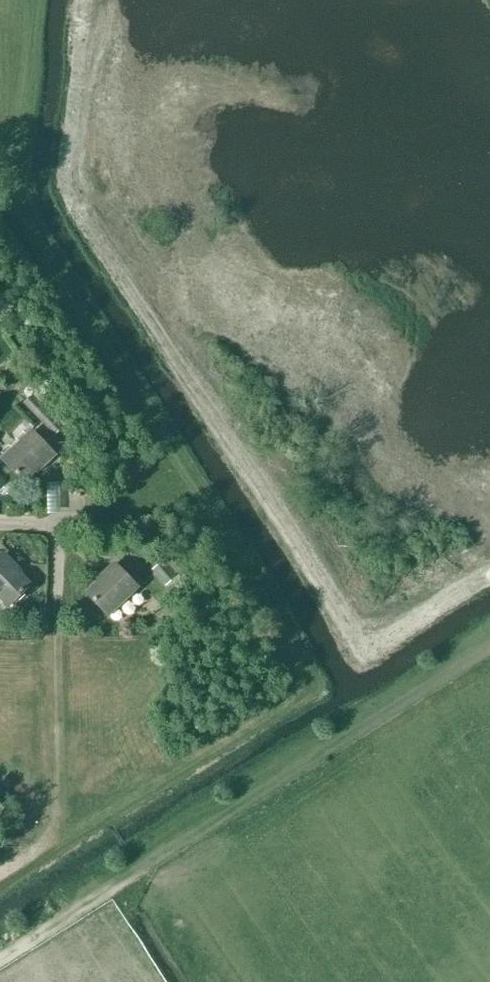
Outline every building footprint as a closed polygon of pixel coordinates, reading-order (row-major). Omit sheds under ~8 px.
[(19,364),(0,377),(0,380),(1,382),(22,368),(19,364)] [(68,421),(37,389),(23,403),(54,435),(68,421)] [(36,470),(53,454),(31,431),(2,459),(23,481),(35,469),(36,470)] [(57,490),(56,510),(67,510),(68,490),(57,490)] [(152,502),(147,494),(134,502),(139,510),(152,502)] [(3,554),(0,557),(0,598),(8,605),(29,584),(17,572),(19,571),(3,554)] [(176,575),(162,560),(152,570),(165,584),(176,575)] [(107,615),(136,587),(114,564),(97,580),(98,581),(86,593),(107,615)]
